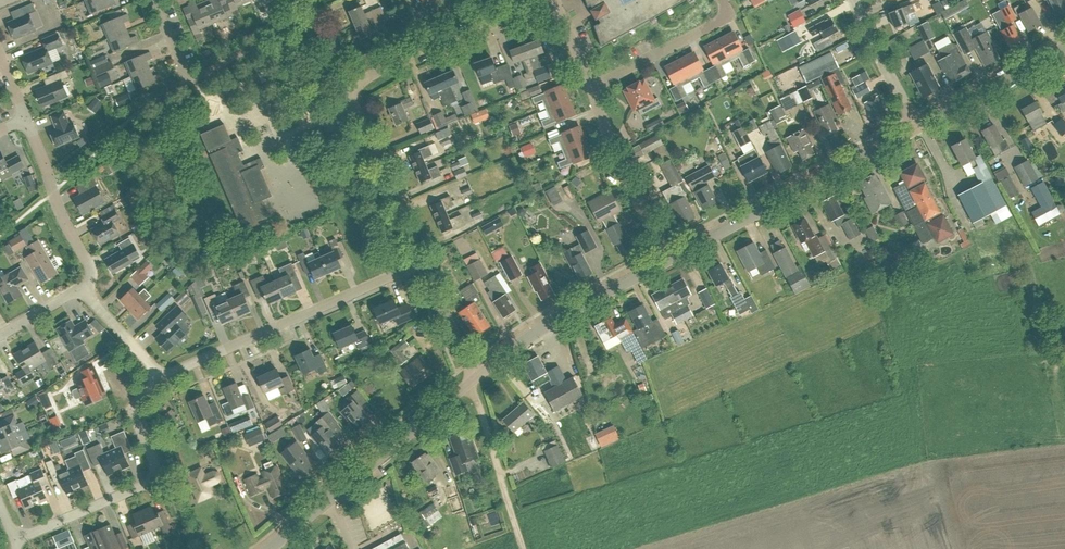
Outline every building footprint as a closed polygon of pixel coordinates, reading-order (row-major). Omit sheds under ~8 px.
[(91,15),(116,4),(114,0),(108,0),(107,0),(87,0),(85,1),(91,15)] [(204,2),(213,24),(226,18),(228,21),(234,18),(232,12),(228,3),(222,5),(220,0),(208,0),(204,2)] [(228,3),(232,12),(234,18),(235,19),(241,16),(237,7),(251,1),(250,0),(227,0),(228,3)] [(588,8),(591,6),(593,9),(590,11),(593,16),(596,21),(598,19),(600,23),(594,26),(601,47),(687,0),(585,0),(588,8)] [(902,0),(892,0),(888,2),(891,9),(903,3),(902,0)] [(1057,19),(1064,15),(1064,0),(1047,0),(1057,19)] [(192,13),(186,15),(194,35),(201,32),(200,29),(213,24),(204,2),(197,5),(195,1),(188,4),(192,13)] [(939,2),(931,5),(936,14),(943,11),(939,2)] [(1020,13),(1028,30),(1041,24),(1033,7),(1027,9),(1024,2),(1014,7),(1017,14),(1020,13)] [(8,23),(15,39),(36,30),(29,14),(36,11),(33,3),(21,8),(24,16),(8,23)] [(280,13),(276,3),(269,6),(273,15),(280,13)] [(912,4),(889,13),(895,28),(908,23),(905,15),(915,11),(912,4)] [(349,11),(355,26),(383,14),(381,8),(365,14),(361,6),(349,11)] [(1000,10),(1005,19),(997,23),(1001,31),(1009,46),(1021,40),(1013,25),(1011,26),(1009,22),(1015,19),(1008,6),(1000,10)] [(799,10),(787,16),(794,28),(805,22),(799,10)] [(102,24),(108,39),(127,31),(124,23),(130,20),(127,14),(102,24)] [(355,26),(361,40),(373,35),(370,27),(386,21),(383,14),(355,26)] [(831,18),(825,22),(824,21),(809,29),(812,36),(820,32),(823,39),(838,31),(831,18)] [(935,35),(927,20),(916,25),(924,40),(935,35)] [(971,41),(964,29),(953,35),(962,50),(973,44),(984,66),(999,59),(994,50),(995,49),(990,39),(991,39),(987,32),(971,41)] [(108,39),(114,53),(139,42),(136,36),(130,38),(127,31),(108,39)] [(776,40),(782,52),(799,43),(793,31),(776,40)] [(719,40),(731,62),(739,58),(743,67),(755,61),(749,48),(743,51),(733,33),(719,40)] [(22,57),(29,73),(53,63),(48,51),(62,45),(58,34),(43,40),(46,47),(22,57)] [(529,58),(536,76),(539,82),(552,78),(547,66),(540,68),(538,62),(540,62),(537,55),(544,53),(539,40),(525,46),(529,58)] [(706,63),(716,82),(727,76),(723,66),(731,62),(719,40),(705,47),(712,60),(706,63)] [(945,73),(951,83),(962,77),(970,72),(960,53),(957,55),(956,52),(959,50),(956,44),(951,43),(937,50),(942,58),(937,60),(944,73),(945,73)] [(524,74),(526,80),(536,76),(538,83),(538,82),(539,82),(536,76),(529,58),(525,46),(510,51),(514,63),(523,60),(527,73),(524,74)] [(854,52),(857,57),(864,54),(861,48),(854,52)] [(125,62),(131,76),(150,69),(147,61),(153,58),(150,52),(125,62)] [(680,60),(691,82),(699,78),(704,88),(716,82),(706,63),(700,66),(694,53),(680,60)] [(821,76),(839,115),(852,109),(840,84),(845,82),(838,68),(839,68),(832,53),(800,68),(807,83),(821,76)] [(105,56),(91,62),(94,68),(108,62),(105,56)] [(475,64),(480,77),(482,82),(492,78),(494,84),(507,79),(510,88),(516,86),(508,64),(496,68),(492,57),(475,64)] [(669,89),(676,102),(688,96),(683,87),(691,82),(680,60),(666,68),(675,86),(669,89)] [(97,76),(114,69),(112,62),(94,68),(97,76)] [(926,62),(910,72),(918,88),(919,88),(924,96),(925,95),(927,95),(929,94),(930,92),(939,87),(926,62)] [(131,76),(137,91),(162,80),(159,74),(153,76),(150,69),(131,76)] [(38,96),(37,100),(40,101),(42,107),(68,96),(61,80),(69,77),(66,70),(50,77),(53,84),(36,91),(38,96)] [(439,77),(451,104),(458,101),(453,91),(461,88),(459,83),(459,82),(454,70),(439,77)] [(268,80),(263,71),(258,73),(262,83),(268,80)] [(850,79),(854,87),(869,79),(865,71),(850,79)] [(524,73),(516,76),(520,87),(528,85),(524,73)] [(738,83),(735,76),(728,79),(732,86),(738,83)] [(438,91),(445,107),(451,104),(439,77),(425,83),(430,95),(438,91)] [(638,109),(641,115),(661,105),(658,98),(653,100),(644,82),(640,84),(639,82),(628,87),(629,90),(625,92),(635,111),(638,109)] [(852,89),(856,98),(871,90),(867,82),(852,89)] [(105,87),(108,94),(115,91),(112,84),(105,87)] [(806,85),(797,89),(803,101),(811,97),(806,85)] [(546,109),(569,100),(563,86),(532,98),(534,104),(542,101),(546,109)] [(1055,92),(1061,103),(1064,101),(1064,86),(1055,92)] [(463,93),(468,105),(463,107),(466,116),(479,111),(470,90),(463,93)] [(129,92),(115,98),(119,105),(132,99),(129,92)] [(791,92),(783,96),(789,108),(796,104),(791,92)] [(864,103),(875,123),(887,116),(882,107),(884,105),(879,95),(864,103)] [(389,109),(396,126),(409,120),(404,109),(414,104),(411,98),(400,102),(401,104),(389,109)] [(429,101),(434,113),(442,110),(438,98),(429,101)] [(506,105),(514,110),(518,103),(510,99),(506,105)] [(541,121),(543,127),(575,115),(569,100),(546,109),(549,118),(541,121)] [(1036,102),(1021,110),(1028,122),(1033,132),(1047,124),(1042,114),(1043,114),(1036,102)] [(823,126),(826,134),(837,129),(833,122),(838,120),(830,104),(826,106),(814,112),(821,127),(823,126)] [(770,110),(777,124),(785,120),(783,116),(786,115),(781,105),(770,110)] [(485,109),(470,115),(474,124),(488,118),(485,109)] [(51,117),(56,129),(50,132),(56,147),(79,137),(73,122),(69,124),(64,111),(51,117)] [(433,115),(438,127),(457,120),(454,114),(444,118),(441,111),(433,115)] [(435,128),(430,118),(418,123),(422,133),(435,128)] [(289,129),(284,119),(279,121),(284,131),(289,129)] [(1053,126),(1062,136),(1064,133),(1064,123),(1062,119),(1053,126)] [(766,152),(774,167),(778,174),(781,172),(791,166),(780,145),(783,143),(774,128),(770,120),(759,126),(763,134),(766,133),(769,140),(767,141),(771,150),(766,152)] [(458,125),(462,134),(469,131),(465,122),(458,125)] [(736,157),(748,180),(767,170),(759,154),(757,155),(740,122),(733,125),(735,129),(732,131),(744,154),(736,157)] [(201,134),(243,231),(259,224),(258,221),(270,216),(263,200),(272,196),(268,187),(267,188),(259,170),(265,167),(261,158),(244,165),(238,153),(243,150),(238,137),(231,140),(224,124),(201,134)] [(514,128),(517,134),(525,131),(523,125),(514,128)] [(1005,139),(1002,140),(994,125),(982,131),(995,156),(1010,148),(1005,139)] [(562,151),(585,142),(579,127),(548,140),(551,146),(559,142),(562,151)] [(494,130),(497,137),(503,134),(501,128),(494,130)] [(815,154),(811,147),(813,146),(804,129),(787,138),(795,153),(798,151),(803,160),(815,154)] [(663,144),(658,134),(639,145),(640,147),(644,155),(663,144)] [(440,140),(443,146),(451,142),(449,136),(440,140)] [(1032,147),(1027,138),(1021,141),(1026,150),(1032,147)] [(985,230),(1010,217),(990,178),(992,177),(980,154),(974,157),(965,139),(951,146),(961,165),(968,162),(980,183),(958,195),(972,223),(980,219),(985,230)] [(557,163),(560,169),(591,156),(585,142),(562,151),(566,159),(557,163)] [(521,147),(525,157),(536,153),(532,143),(521,147)] [(640,147),(639,145),(627,151),(633,162),(644,156),(644,155),(640,147)] [(138,148),(140,155),(146,152),(143,146),(138,148)] [(410,156),(415,169),(426,165),(423,157),(432,153),(429,146),(419,150),(420,151),(410,156)] [(9,167),(12,174),(18,171),(25,167),(19,155),(12,159),(6,162),(0,150),(0,172),(9,167)] [(717,155),(722,167),(729,163),(723,152),(717,155)] [(104,165),(110,175),(118,170),(112,160),(104,165)] [(676,217),(681,225),(695,218),(692,212),(693,211),(678,184),(682,182),(671,160),(661,164),(673,186),(662,192),(675,217),(676,217)] [(1028,160),(1015,167),(1025,186),(1037,179),(1028,160)] [(451,165),(454,171),(461,167),(459,161),(451,165)] [(894,188),(897,194),(924,242),(936,236),(938,241),(954,233),(944,215),(942,216),(940,212),(925,183),(922,179),(925,178),(917,163),(900,173),(905,182),(894,188)] [(415,169),(421,183),(431,178),(432,180),(441,175),(438,168),(429,172),(426,165),(415,169)] [(709,165),(686,177),(703,210),(718,202),(708,185),(706,186),(704,183),(715,177),(709,165)] [(455,171),(459,179),(469,174),(465,166),(455,171)] [(1005,167),(993,173),(998,181),(1000,180),(1009,175),(1005,167)] [(865,200),(872,213),(892,203),(880,179),(878,180),(875,174),(859,182),(868,199),(865,200)] [(81,194),(82,195),(74,199),(83,214),(105,202),(95,185),(98,184),(94,177),(79,185),(83,190),(82,191),(81,194)] [(531,185),(534,192),(542,189),(539,182),(531,185)] [(1037,198),(1048,192),(1042,182),(1032,188),(1037,198)] [(569,185),(564,188),(570,199),(575,196),(569,185)] [(461,191),(464,196),(471,192),(469,187),(461,191)] [(560,200),(553,188),(545,192),(551,205),(560,200)] [(588,202),(599,223),(621,211),(610,190),(588,202)] [(431,206),(437,219),(447,214),(444,207),(453,203),(450,196),(441,200),(441,201),(431,206)] [(842,225),(850,240),(860,234),(848,212),(844,214),(834,196),(821,203),(831,222),(834,220),(838,227),(842,225)] [(92,230),(100,244),(119,234),(113,223),(120,219),(115,210),(102,217),(105,223),(92,230)] [(472,215),(474,220),(483,217),(480,211),(472,215)] [(893,216),(899,228),(905,225),(899,213),(893,216)] [(437,219),(443,233),(451,229),(452,231),(466,225),(462,215),(450,220),(447,214),(437,219)] [(614,245),(616,243),(622,256),(632,251),(631,249),(634,247),(620,222),(618,223),(615,217),(604,223),(607,229),(605,230),(614,245)] [(797,236),(797,237),(799,242),(801,242),(802,243),(805,241),(814,257),(824,251),(816,235),(814,236),(805,219),(792,226),(797,236)] [(492,221),(481,227),(485,235),(496,229),(492,221)] [(873,227),(865,231),(871,241),(879,237),(873,227)] [(575,269),(580,279),(592,273),(582,254),(597,246),(588,230),(577,236),(581,244),(571,249),(563,253),(573,270),(575,269)] [(20,236),(10,242),(16,251),(26,245),(20,236)] [(122,250),(105,259),(114,273),(134,262),(141,258),(138,253),(130,238),(118,244),(122,250)] [(321,257),(328,273),(341,268),(338,260),(344,257),(335,238),(329,241),(334,252),(321,257)] [(275,243),(278,251),(288,246),(285,239),(275,243)] [(26,258),(40,281),(55,271),(54,269),(59,267),(59,265),(56,259),(54,258),(49,261),(38,241),(28,247),(32,255),(26,258)] [(757,267),(761,276),(776,268),(768,254),(761,257),(754,243),(737,251),(748,272),(757,267)] [(9,244),(4,247),(8,255),(9,256),(14,253),(9,244)] [(786,277),(795,294),(810,286),(800,266),(796,267),(785,247),(782,249),(779,244),(774,247),(777,251),(773,253),(786,277)] [(491,253),(495,261),(508,255),(503,247),(491,253)] [(825,251),(830,261),(827,263),(830,269),(841,264),(831,248),(825,251)] [(312,271),(316,279),(328,273),(321,257),(308,263),(304,252),(298,255),(306,274),(312,271)] [(476,252),(463,259),(467,266),(480,260),(476,252)] [(513,256),(501,262),(511,281),(523,275),(513,256)] [(467,266),(475,281),(487,274),(480,260),(467,266)] [(132,276),(141,286),(150,277),(147,273),(154,268),(148,261),(132,276)] [(275,281),(282,298),(296,292),(291,280),(298,277),(292,263),(279,269),(283,277),(275,281)] [(535,286),(542,300),(554,293),(548,283),(550,282),(540,263),(531,268),(534,274),(528,277),(533,287),(535,286)] [(721,264),(708,271),(716,286),(724,282),(728,289),(733,286),(734,285),(730,278),(729,279),(721,264)] [(0,271),(0,290),(8,304),(22,296),(17,286),(28,279),(21,267),(10,274),(9,273),(6,275),(2,270),(0,271)] [(488,292),(505,318),(518,309),(508,294),(513,291),(501,272),(486,282),(491,291),(488,292)] [(263,292),(268,304),(282,298),(275,281),(267,284),(263,276),(251,281),(257,295),(263,292)] [(668,287),(685,320),(693,316),(687,305),(689,304),(687,299),(688,296),(691,295),(683,279),(668,287)] [(229,300),(237,318),(251,312),(245,298),(250,295),(244,281),(233,286),(238,296),(229,300)] [(209,316),(195,283),(188,288),(202,319),(209,316)] [(459,312),(476,336),(490,326),(475,304),(481,300),(476,294),(478,292),(472,283),(461,291),(467,300),(465,301),(468,306),(459,312)] [(733,286),(728,289),(731,296),(730,297),(739,314),(749,310),(751,313),(758,309),(751,295),(745,299),(741,291),(737,293),(733,286)] [(672,316),(677,324),(685,320),(668,287),(652,295),(661,311),(660,311),(665,320),(672,316)] [(120,300),(129,310),(148,292),(145,289),(139,294),(133,288),(120,300)] [(697,293),(705,310),(714,305),(705,289),(697,293)] [(183,291),(174,300),(181,307),(190,298),(183,291)] [(129,310),(138,320),(151,308),(145,301),(151,296),(148,292),(129,310)] [(174,299),(169,293),(156,305),(162,311),(174,299)] [(216,311),(222,325),(237,318),(229,300),(219,304),(215,294),(204,299),(211,313),(216,311)] [(374,308),(381,323),(395,317),(396,320),(402,317),(404,322),(414,317),(408,304),(398,308),(394,299),(374,308)] [(657,319),(652,322),(643,305),(629,312),(636,325),(632,328),(642,347),(666,335),(657,319)] [(156,339),(168,352),(189,332),(189,329),(183,322),(188,318),(177,306),(164,319),(171,325),(156,339)] [(617,334),(626,352),(640,345),(626,319),(615,325),(611,318),(609,319),(607,318),(604,319),(604,321),(595,326),(600,335),(607,331),(611,338),(617,334)] [(86,321),(75,327),(71,321),(57,329),(69,351),(84,343),(83,340),(93,334),(86,321)] [(104,327),(99,322),(94,326),(99,332),(104,327)] [(340,348),(356,341),(359,348),(371,343),(365,331),(356,335),(352,325),(334,333),(340,348)] [(677,331),(670,334),(676,346),(683,343),(677,331)] [(396,343),(393,345),(395,347),(390,350),(401,364),(408,359),(401,351),(409,344),(405,339),(398,344),(396,343)] [(26,349),(36,367),(42,363),(46,371),(59,363),(50,348),(42,353),(35,342),(28,346),(29,347),(26,349)] [(16,374),(23,385),(35,378),(31,370),(36,367),(26,349),(23,351),(22,350),(15,354),(24,369),(16,374)] [(314,357),(310,349),(295,356),(304,375),(317,369),(320,374),(328,370),(320,354),(314,357)] [(401,372),(412,387),(432,371),(421,356),(401,372)] [(555,412),(557,410),(563,422),(575,416),(569,404),(583,396),(573,377),(566,381),(558,366),(547,372),(538,356),(523,364),(536,387),(550,380),(554,387),(544,392),(555,412)] [(83,397),(86,405),(101,399),(100,395),(105,393),(94,367),(82,372),(86,379),(77,383),(79,388),(73,390),(72,392),(75,399),(77,399),(83,397)] [(265,393),(278,387),(282,395),(294,389),(289,376),(281,379),(277,369),(258,378),(265,393)] [(331,381),(335,389),(348,383),(344,375),(331,381)] [(4,390),(7,395),(15,390),(7,376),(2,379),(0,376),(0,393),(4,390)] [(208,382),(212,397),(218,396),(214,381),(208,382)] [(229,402),(223,405),(228,417),(247,410),(254,407),(249,394),(242,397),(236,383),(223,388),(229,402)] [(354,388),(350,383),(346,385),(351,391),(354,388)] [(370,419),(360,406),(366,402),(357,391),(347,398),(351,403),(342,411),(357,430),(370,419)] [(45,393),(40,395),(49,407),(45,393)] [(206,418),(210,426),(224,420),(217,406),(211,409),(204,396),(189,402),(198,422),(206,418)] [(316,404),(319,408),(327,403),(324,399),(316,404)] [(503,420),(513,432),(534,414),(523,403),(503,420)] [(340,443),(329,430),(337,423),(329,413),(318,421),(323,427),(311,436),(327,455),(340,443)] [(17,434),(14,426),(18,424),(14,415),(0,421),(0,422),(2,427),(0,428),(0,442),(17,434)] [(264,424),(269,432),(283,424),(278,416),(264,424)] [(250,417),(240,421),(244,429),(254,425),(253,423),(250,417)] [(299,441),(307,438),(300,424),(292,427),(299,441)] [(232,433),(229,426),(222,429),(225,436),(232,433)] [(596,434),(601,447),(619,439),(613,426),(596,434)] [(265,440),(260,428),(244,434),(249,447),(265,440)] [(79,434),(84,445),(91,441),(87,431),(79,434)] [(110,451),(118,470),(122,468),(122,469),(130,466),(123,450),(131,446),(124,431),(111,436),(116,448),(110,451)] [(471,439),(468,440),(465,431),(450,437),(457,456),(450,459),(456,475),(468,470),(465,463),(478,458),(471,439)] [(276,432),(270,436),(274,442),(280,438),(276,432)] [(14,456),(29,449),(25,440),(21,442),(17,434),(0,442),(0,449),(2,454),(12,450),(14,456)] [(588,438),(590,443),(597,440),(594,435),(588,438)] [(76,436),(69,439),(72,445),(78,442),(76,436)] [(296,442),(282,453),(300,477),(315,466),(296,442)] [(101,459),(108,476),(116,472),(115,471),(118,470),(110,451),(104,453),(100,443),(87,449),(93,463),(101,459)] [(550,459),(553,466),(565,461),(558,445),(544,451),(548,460),(550,459)] [(69,469),(77,488),(80,487),(81,488),(89,485),(83,472),(91,468),(83,450),(75,453),(76,457),(72,459),(75,467),(69,469)] [(412,463),(425,482),(440,471),(429,454),(426,456),(425,454),(412,463)] [(61,480),(67,494),(74,491),(74,490),(77,488),(69,469),(63,472),(57,458),(46,462),(54,483),(61,480)] [(275,494),(276,497),(286,492),(280,480),(283,479),(279,471),(277,466),(274,467),(272,461),(265,463),(268,470),(262,472),(265,478),(260,481),(257,474),(245,479),(252,496),(264,491),(263,488),(268,486),(272,495),(275,494)] [(28,484),(37,504),(48,500),(41,484),(47,481),(42,469),(33,473),(36,481),(28,484)] [(219,475),(217,473),(213,472),(204,476),(201,469),(187,475),(199,501),(213,495),(209,486),(217,482),(219,479),(219,475)] [(37,504),(28,484),(25,478),(18,481),(17,480),(8,484),(13,496),(19,493),(26,509),(37,504)] [(456,494),(443,498),(447,511),(461,507),(456,494)] [(142,509),(155,539),(151,529),(161,525),(165,535),(175,530),(172,525),(171,525),(169,522),(171,522),(165,508),(156,513),(152,504),(142,509)] [(416,518),(425,531),(442,520),(433,507),(416,518)] [(141,534),(146,544),(155,539),(142,509),(133,513),(136,521),(128,525),(133,537),(141,534)] [(106,548),(118,548),(121,548),(123,548),(128,547),(123,534),(116,537),(111,524),(98,530),(106,548)] [(63,533),(57,536),(62,547),(74,542),(69,531),(69,530),(63,533)] [(98,530),(85,535),(91,548),(89,548),(106,548),(98,530)] [(406,542),(396,547),(392,539),(372,548),(409,548),(406,542)]
